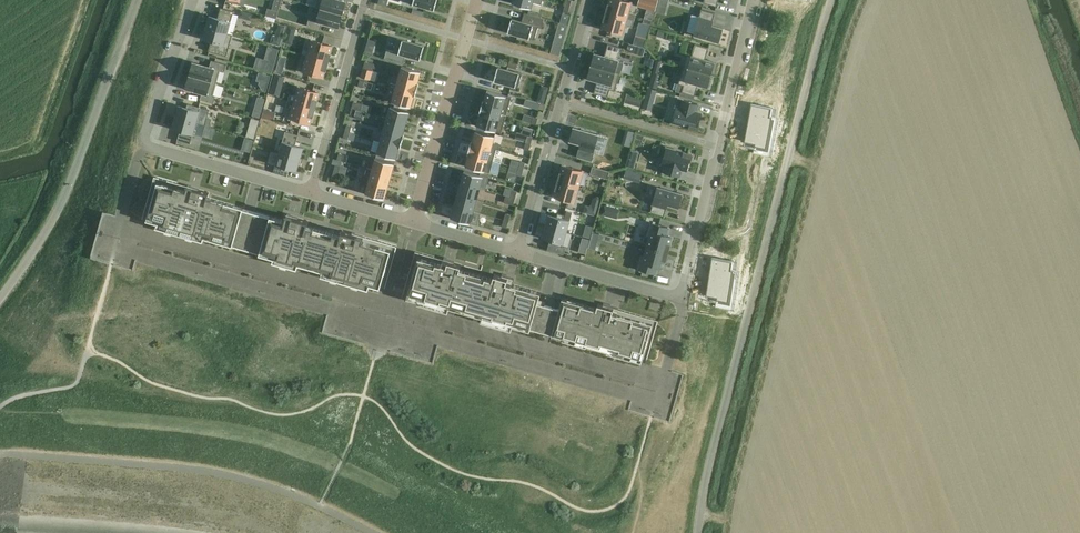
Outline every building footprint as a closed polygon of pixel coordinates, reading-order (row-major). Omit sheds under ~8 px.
[(268,8),(266,15),(276,18),(281,0),(275,0),(272,9),(268,8)] [(320,8),(321,8),(342,14),(346,1),(343,0),(317,0),(315,7),(320,8)] [(410,3),(435,10),(437,0),(411,0),(410,3)] [(512,4),(531,9),(531,7),(534,0),(513,0),(512,4)] [(627,18),(634,20),(636,14),(629,12),(629,11),(631,2),(625,0),(610,0),(606,12),(627,18)] [(649,0),(638,0),(637,6),(655,11),(658,2),(649,0)] [(210,16),(207,27),(228,33),(234,11),(221,7),(218,18),(210,16)] [(238,7),(236,13),(247,16),(248,10),(238,7)] [(321,8),(320,8),(317,21),(309,19),(307,26),(321,29),(322,23),(339,27),(342,14),(321,8)] [(694,35),(719,42),(723,28),(712,25),(715,13),(701,9),(694,35)] [(627,18),(606,12),(602,28),(622,34),(625,24),(632,26),(634,20),(627,18)] [(544,18),(524,13),(522,21),(512,18),(508,32),(535,40),(537,32),(538,27),(541,28),(544,18)] [(563,13),(560,23),(567,25),(570,15),(563,13)] [(646,33),(649,21),(644,20),(641,32),(646,33)] [(560,23),(559,23),(551,53),(559,55),(568,25),(567,25),(560,23)] [(288,24),(286,33),(293,35),(296,27),(288,24)] [(233,34),(228,33),(207,27),(204,38),(211,40),(208,51),(227,56),(233,34)] [(659,29),(657,35),(665,37),(667,31),(659,29)] [(273,33),(270,43),(280,46),(282,36),(273,33)] [(637,45),(644,47),(646,38),(635,35),(633,44),(634,44),(637,45)] [(397,38),(394,51),(387,49),(384,58),(403,64),(406,55),(420,59),(424,46),(397,38)] [(365,51),(371,53),(375,41),(368,39),(365,51)] [(308,56),(328,61),(333,45),(312,40),(310,49),(303,47),(301,54),(308,56)] [(721,52),(723,44),(710,42),(709,50),(721,52)] [(629,43),(626,51),(634,53),(637,45),(634,44),(633,44),(629,43)] [(595,53),(591,66),(620,74),(623,61),(618,59),(621,47),(608,44),(604,56),(595,53)] [(685,54),(682,66),(711,75),(712,70),(714,71),(717,63),(704,59),(707,48),(694,44),(691,55),(685,54)] [(280,56),(276,71),(282,73),(286,58),(280,56)] [(328,61),(308,56),(303,72),(323,77),(328,61)] [(258,57),(255,67),(272,72),(275,62),(258,57)] [(652,71),(648,86),(657,89),(661,74),(658,73),(661,61),(655,59),(652,71)] [(190,75),(217,83),(220,70),(223,70),(225,64),(212,60),(210,66),(193,62),(190,75)] [(402,66),(398,78),(419,84),(419,83),(418,83),(421,71),(402,66)] [(591,66),(588,78),(598,81),(595,93),(607,96),(609,89),(615,91),(620,74),(591,66)] [(678,79),(675,90),(680,92),(694,96),(697,84),(710,88),(712,79),(709,79),(711,75),(687,68),(682,66),(678,79)] [(498,67),(494,80),(518,87),(522,74),(498,67)] [(361,74),(361,75),(371,77),(373,70),(367,69),(363,68),(362,71),(361,74)] [(259,71),(256,80),(268,83),(271,74),(259,71)] [(275,74),(272,83),(282,86),(285,77),(275,74)] [(213,96),(217,83),(190,75),(186,88),(202,93),(200,99),(214,103),(216,96),(213,96)] [(398,78),(395,89),(416,95),(419,84),(398,78)] [(299,86),(294,102),(315,108),(319,92),(299,86)] [(647,88),(644,98),(654,100),(656,90),(647,88)] [(395,89),(392,101),(411,107),(414,95),(415,96),(416,95),(395,89)] [(483,101),(482,102),(508,109),(511,97),(487,90),(484,102),(483,101)] [(539,92),(536,101),(540,103),(544,104),(547,94),(539,92)] [(626,94),(624,103),(639,107),(642,99),(626,94)] [(676,107),(672,122),(676,123),(697,129),(702,113),(697,111),(699,104),(683,99),(678,98),(675,106),(676,107)] [(532,100),(530,107),(538,109),(540,103),(536,101),(532,100)] [(354,101),(352,108),(357,109),(361,110),(363,104),(354,101)] [(294,102),(290,118),(310,124),(315,108),(294,102)] [(505,121),(508,109),(482,102),(479,113),(481,114),(505,121)] [(179,105),(176,117),(197,123),(201,107),(188,104),(187,107),(179,105)] [(772,107),(751,104),(744,141),(755,143),(755,145),(766,147),(772,116),(770,116),(772,107)] [(382,116),(406,123),(410,111),(390,106),(387,117),(382,116)] [(254,109),(252,115),(260,117),(261,111),(254,109)] [(264,109),(261,117),(273,121),(276,112),(264,109)] [(528,121),(528,111),(513,110),(512,121),(528,121)] [(501,133),(505,121),(481,114),(479,113),(479,114),(480,114),(477,126),(501,133)] [(406,123),(382,116),(379,128),(386,130),(403,135),(404,135),(403,134),(406,123)] [(197,123),(176,117),(173,128),(180,130),(177,140),(190,144),(197,123)] [(249,127),(246,136),(254,138),(257,129),(249,127)] [(580,148),(577,156),(591,160),(598,134),(574,127),(570,141),(581,144),(580,148)] [(386,130),(379,128),(384,130),(380,141),(401,147),(404,135),(403,135),(386,130)] [(497,149),(499,150),(500,145),(493,142),(495,136),(476,130),(473,142),(497,149)] [(281,148),(279,153),(292,156),(300,159),(302,154),(303,148),(296,145),(299,135),(285,131),(281,148)] [(613,132),(611,138),(618,140),(620,134),(613,132)] [(246,138),(243,149),(250,151),(253,140),(246,138)] [(401,147),(380,141),(377,153),(396,158),(399,147),(401,147)] [(468,154),(469,154),(493,161),(497,149),(473,142),(471,141),(468,154)] [(692,154),(666,147),(662,164),(666,165),(663,172),(680,177),(682,169),(687,171),(692,154)] [(279,153),(274,172),(287,176),(288,172),(289,168),(297,170),(300,159),(292,156),(279,153)] [(469,154),(466,166),(490,173),(493,161),(469,154)] [(367,168),(391,175),(395,163),(376,157),(372,169),(367,168)] [(628,160),(626,167),(633,169),(635,162),(628,160)] [(558,180),(579,186),(583,170),(563,164),(558,180)] [(510,165),(508,172),(517,175),(519,168),(510,165)] [(592,165),(590,173),(607,178),(609,170),(592,165)] [(364,180),(388,187),(391,175),(367,168),(364,180)] [(626,169),(624,177),(631,179),(634,171),(626,169)] [(461,182),(480,188),(483,176),(464,170),(461,182)] [(157,182),(146,220),(157,223),(156,228),(166,230),(167,225),(180,229),(179,234),(187,236),(186,238),(193,240),(193,238),(203,241),(204,238),(211,240),(210,241),(224,245),(224,244),(232,246),(233,245),(260,253),(260,254),(274,258),(273,261),(281,264),(280,266),(287,267),(288,265),(297,268),(299,264),(323,271),(321,275),(352,284),(352,286),(358,288),(359,286),(369,289),(370,285),(380,288),(391,249),(395,250),(396,251),(397,246),(342,230),(341,232),(342,232),(341,235),(307,225),(308,222),(309,221),(286,214),(286,215),(287,215),(285,220),(270,216),(243,208),(244,208),(207,197),(209,194),(209,192),(154,176),(153,181),(154,181),(157,182)] [(385,199),(388,187),(364,180),(361,179),(360,184),(367,186),(365,193),(385,199)] [(579,186),(558,180),(554,197),(574,202),(579,186)] [(480,188),(461,182),(458,194),(477,199),(480,188)] [(650,212),(664,216),(668,204),(679,207),(682,194),(658,187),(650,212)] [(454,206),(473,211),(477,199),(458,194),(454,206)] [(513,205),(515,198),(510,197),(506,195),(504,202),(513,205)] [(593,198),(592,204),(599,206),(601,200),(601,197),(598,196),(593,198)] [(603,213),(603,214),(610,216),(612,206),(606,204),(605,205),(603,213)] [(451,218),(470,223),(473,211),(454,206),(451,218)] [(546,225),(567,231),(570,220),(571,216),(558,213),(557,216),(549,214),(546,225)] [(650,237),(647,246),(668,252),(672,236),(667,235),(669,227),(650,222),(646,236),(650,237)] [(563,246),(567,231),(546,225),(543,237),(551,239),(550,243),(548,250),(564,254),(566,247),(563,246)] [(593,232),(591,239),(598,241),(600,234),(593,232)] [(663,268),(668,252),(647,246),(645,256),(640,254),(636,269),(656,274),(658,267),(663,268)] [(539,298),(541,290),(512,282),(513,278),(495,273),(493,277),(460,268),(461,264),(415,251),(403,294),(404,294),(415,256),(418,257),(408,295),(420,298),(418,303),(448,311),(448,310),(456,312),(456,309),(475,314),(474,317),(481,319),(481,320),(487,322),(512,328),(512,327),(519,329),(520,326),(530,329),(531,327),(547,331),(548,331),(552,332),(552,333),(563,336),(563,338),(587,345),(587,343),(608,349),(607,351),(631,357),(632,357),(642,360),(653,321),(657,322),(646,360),(647,361),(659,318),(598,301),(597,306),(563,296),(561,304),(539,298)] [(733,260),(712,257),(706,295),(717,297),(717,299),(728,300),(733,269),(731,269),(733,260)]
